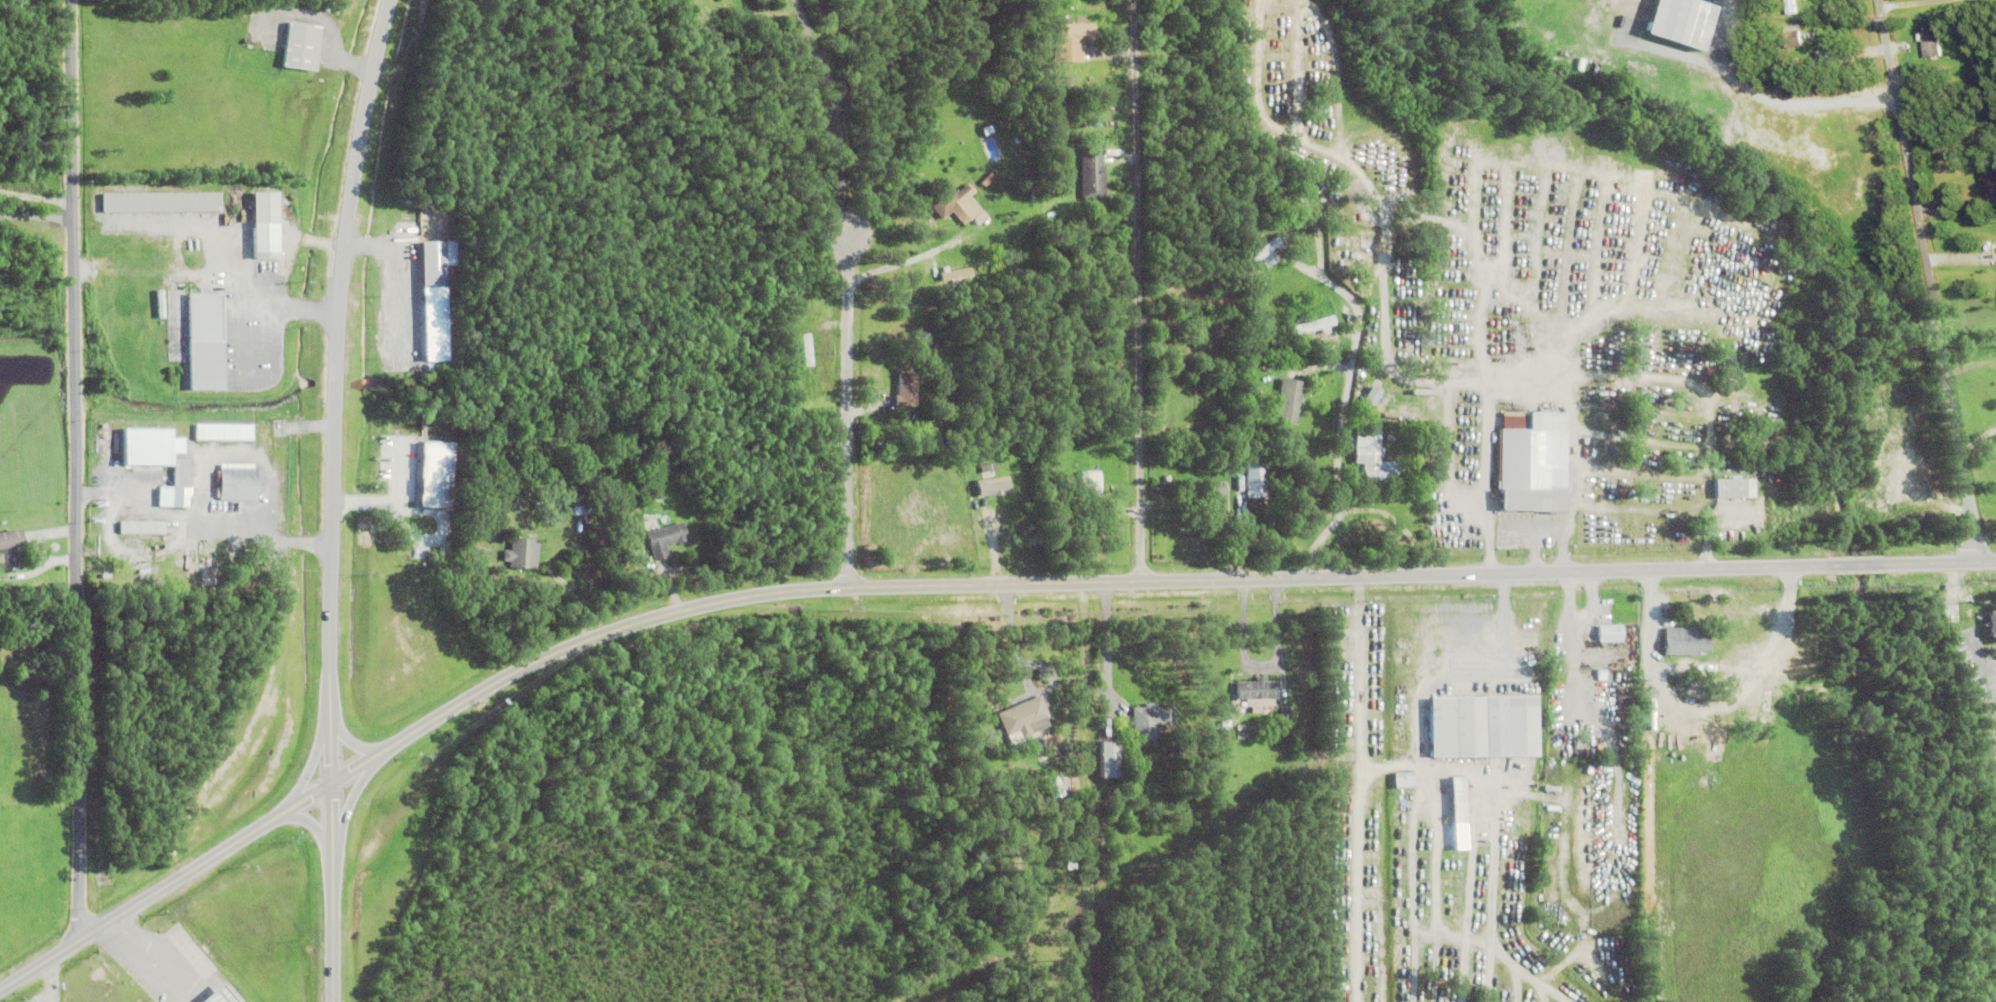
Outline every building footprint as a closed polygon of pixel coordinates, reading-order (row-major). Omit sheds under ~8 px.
[(1642,35),(1654,0),(1694,0),(1693,2),(1714,9),(1699,54),(1642,35)] [(1786,15),(1785,0),(1793,0),(1795,14),(1786,15)] [(282,69),(288,24),(322,28),(315,73),(282,69)] [(1783,34),(1785,33),(1783,27),(1798,25),(1801,46),(1786,49),(1783,34)] [(1919,27),(1936,25),(1940,57),(1923,59),(1919,27)] [(1756,51),(1755,44),(1753,44),(1752,37),(1763,35),(1765,49),(1756,51)] [(1819,68),(1814,69),(1812,60),(1818,59),(1817,52),(1850,47),(1853,63),(1820,68),(1819,68)] [(1967,57),(1974,57),(1975,67),(1967,68),(1967,57)] [(982,129),(991,126),(994,134),(985,137),(982,129)] [(1103,143),(1117,140),(1118,145),(1104,148),(1103,143)] [(1104,167),(1105,196),(1101,196),(1101,200),(1081,200),(1080,151),(1100,151),(1101,167),(1104,167)] [(1978,170),(1995,167),(1995,205),(1988,206),(1985,188),(1982,188),(1978,170)] [(980,184),(990,175),(994,179),(984,188),(980,184)] [(980,210),(974,215),(975,216),(963,226),(951,213),(941,221),(928,207),(950,188),(956,195),(967,185),(975,193),(970,198),(980,210)] [(102,195),(221,195),(221,212),(102,213),(102,195)] [(252,196),(278,195),(278,262),(253,262),(252,196)] [(451,214),(451,216),(440,216),(440,213),(441,213),(441,208),(451,209),(450,214),(451,214)] [(972,220),(981,212),(987,218),(977,226),(972,220)] [(1343,224),(1343,216),(1353,216),(1353,224),(1343,224)] [(1048,238),(1048,228),(1059,228),(1059,238),(1048,238)] [(450,234),(450,239),(445,239),(445,241),(438,241),(438,240),(433,240),(433,235),(444,234),(444,232),(449,232),(449,234),(450,234)] [(1279,254),(1275,249),(1254,264),(1249,258),(1282,235),(1287,241),(1281,245),(1285,249),(1279,254)] [(418,244),(444,243),(447,363),(420,363),(418,244)] [(970,269),(971,277),(970,278),(973,292),(948,296),(945,282),(940,282),(939,275),(942,274),(941,269),(946,268),(947,273),(970,269)] [(188,393),(188,296),(221,296),(221,393),(188,393)] [(1322,337),(1320,330),(1317,331),(1318,336),(1309,339),(1307,334),(1296,337),(1293,328),(1332,317),(1335,326),(1328,328),(1329,335),(1322,337)] [(801,336),(809,336),(812,367),(804,368),(801,336)] [(894,408),(894,398),(897,398),(898,376),(916,376),(915,409),(894,408)] [(1278,425),(1280,416),(1275,415),(1280,380),(1302,384),(1295,428),(1278,425)] [(1366,413),(1362,420),(1358,418),(1361,411),(1359,410),(1371,387),(1381,393),(1369,415),(1366,413)] [(1567,416),(1567,433),(1568,433),(1567,490),(1566,490),(1566,515),(1501,514),(1501,492),(1500,492),(1500,432),(1502,432),(1502,414),(1529,414),(1529,415),(1538,415),(1538,412),(1555,413),(1555,416),(1567,416)] [(194,442),(194,426),(236,427),(236,442),(194,442)] [(1397,489),(1380,488),(1380,494),(1366,494),(1367,488),(1362,488),(1362,466),(1353,466),(1354,433),(1380,433),(1379,450),(1382,450),(1382,459),(1379,459),(1379,464),(1398,464),(1397,489)] [(188,490),(191,490),(191,498),(188,498),(188,510),(158,510),(158,489),(172,490),(173,442),(189,442),(187,490),(188,490)] [(413,443),(414,506),(441,506),(441,490),(447,490),(446,443),(413,443)] [(1246,463),(1265,463),(1266,495),(1265,495),(1265,500),(1247,500),(1246,463)] [(979,466),(995,464),(996,473),(981,476),(979,466)] [(215,473),(219,473),(219,465),(253,466),(253,470),(257,470),(257,503),(219,503),(219,499),(215,499),(215,473)] [(436,508),(436,467),(453,467),(453,508),(436,508)] [(1079,474),(1099,473),(1099,498),(1079,499),(1079,474)] [(991,497),(977,499),(975,482),(1006,478),(1009,495),(1002,496),(1002,497),(991,499),(991,497)] [(1745,501),(1715,501),(1715,482),(1731,482),(1731,478),(1741,478),(1741,482),(1755,482),(1755,500),(1745,500),(1745,501)] [(1220,495),(1220,486),(1202,487),(1203,496),(1220,495)] [(574,518),(572,509),(578,508),(578,507),(584,506),(584,507),(589,506),(590,514),(574,518)] [(119,536),(119,524),(165,524),(165,536),(119,536)] [(673,545),(664,547),(667,560),(653,564),(645,534),(681,525),(686,544),(674,547),(673,545)] [(18,570),(0,573),(0,536),(20,533),(22,550),(15,551),(18,570)] [(533,569),(534,539),(507,538),(507,550),(503,550),(503,568),(533,569)] [(1987,607),(1995,607),(1995,640),(1987,640),(1987,637),(1982,637),(1982,612),(1987,612),(1987,607)] [(1599,622),(1622,622),(1622,638),(1599,639),(1599,622)] [(1709,633),(1709,647),(1698,647),(1698,653),(1667,653),(1667,665),(1650,665),(1650,631),(1665,631),(1665,625),(1699,625),(1699,633),(1709,633)] [(1255,702),(1245,702),(1245,708),(1239,708),(1239,702),(1235,702),(1236,685),(1255,685),(1255,680),(1264,680),(1264,684),(1276,684),(1276,702),(1273,702),(1273,709),(1255,709),(1255,702)] [(1430,693),(1535,691),(1536,750),(1505,751),(1506,756),(1431,757),(1430,693)] [(1005,739),(995,716),(1038,697),(1048,720),(1044,721),(1048,728),(1030,737),(1021,742),(1017,733),(1005,739)] [(1156,742),(1133,743),(1132,710),(1144,710),(1144,706),(1156,705),(1156,709),(1173,709),(1174,727),(1156,727),(1156,742)] [(1279,706),(1288,706),(1288,722),(1279,722),(1279,706)] [(1261,710),(1261,715),(1250,715),(1250,714),(1249,714),(1249,707),(1251,707),(1252,710),(1261,710)] [(1219,740),(1219,731),(1230,731),(1230,740),(1219,740)] [(1098,746),(1117,746),(1117,782),(1098,782),(1098,746)] [(1450,773),(1464,773),(1465,820),(1451,821),(1450,773)] [(1045,783),(1058,779),(1064,798),(1051,802),(1045,783)] [(222,980),(241,1001),(195,1001),(222,980)]
